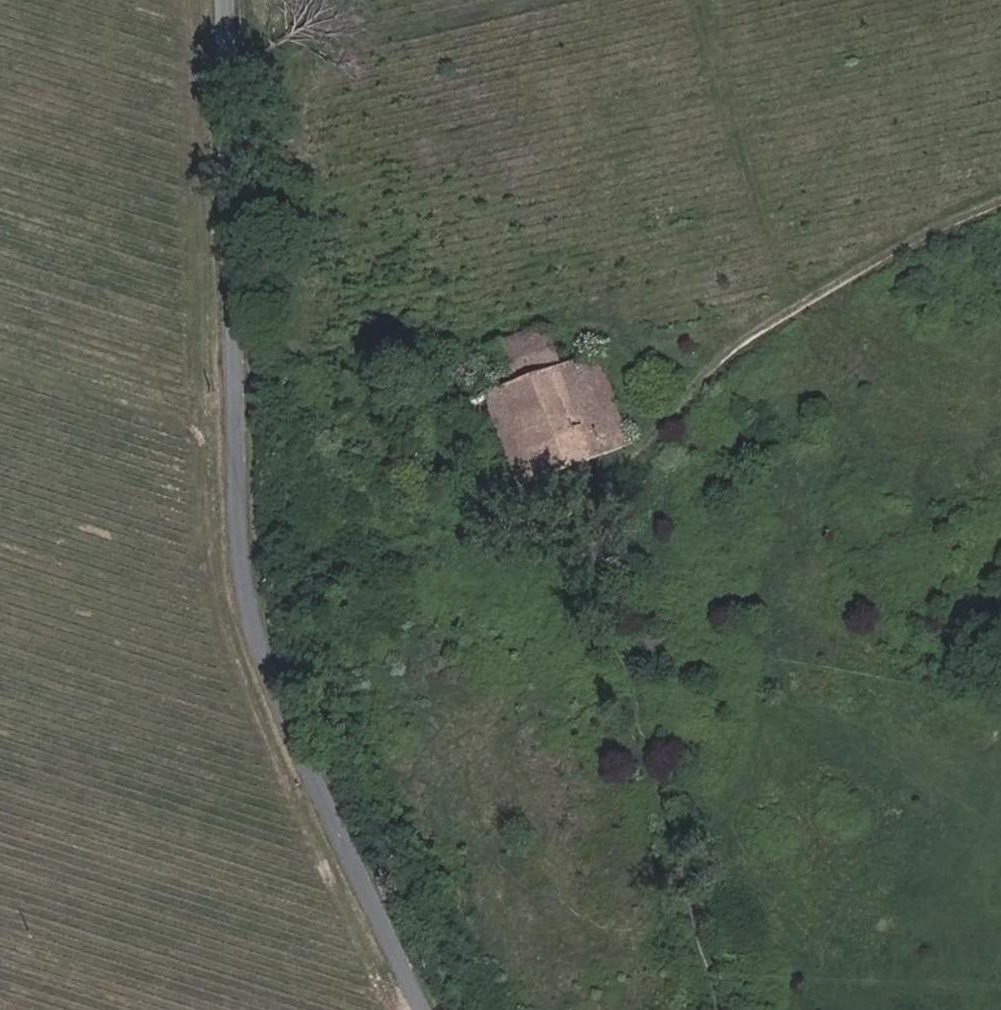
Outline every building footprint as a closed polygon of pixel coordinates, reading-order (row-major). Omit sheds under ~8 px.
[(492,496),(629,446),(595,350),(566,362),(551,321),(442,361),(492,496)]
